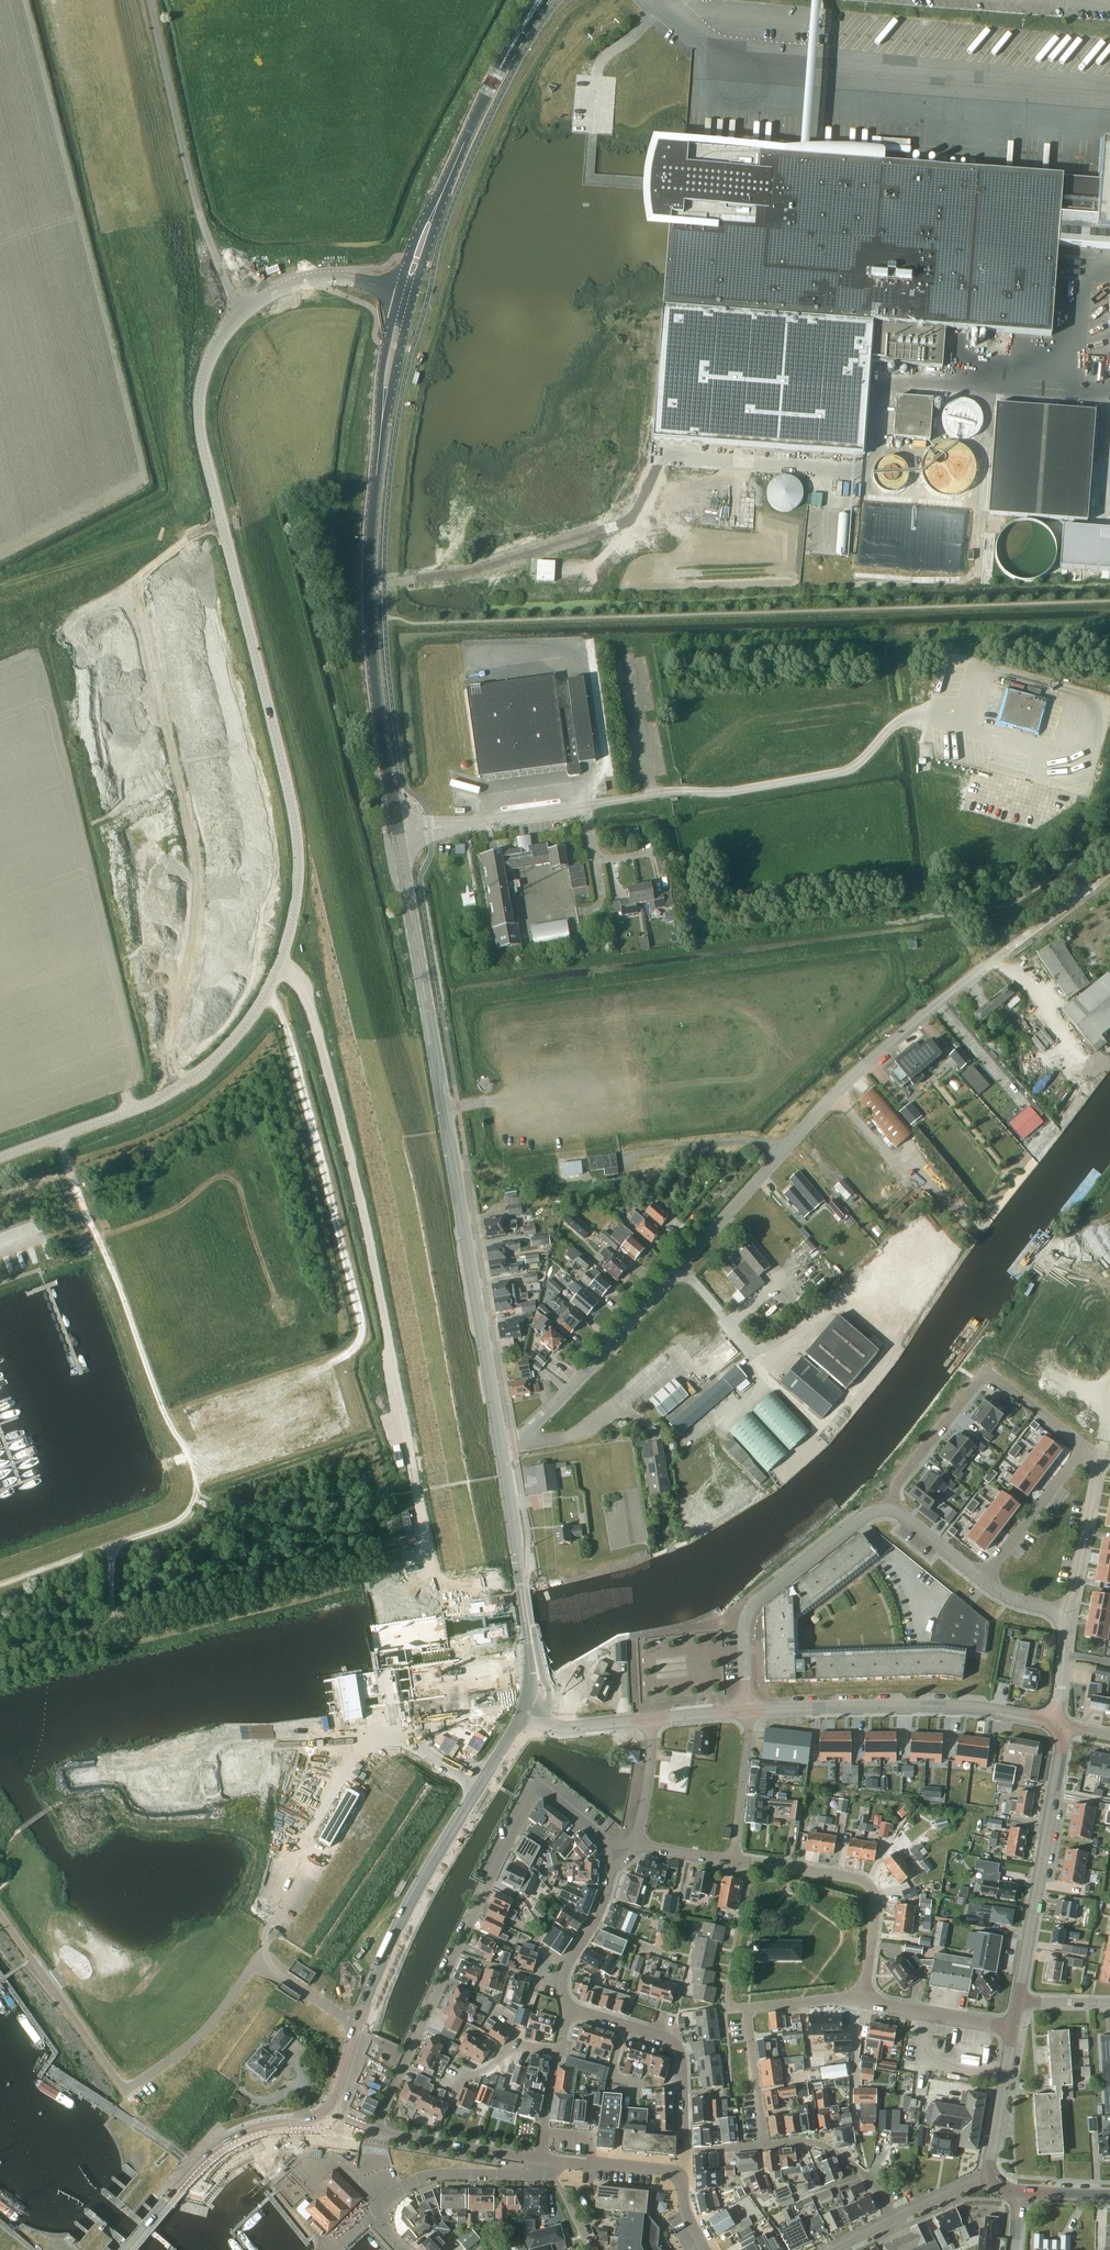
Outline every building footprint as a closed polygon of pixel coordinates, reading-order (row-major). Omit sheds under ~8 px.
[(672,191),(664,299),(654,440),(864,456),(871,362),(943,367),(946,328),(982,331),(1052,336),(1059,245),(1109,249),(1109,139),(1101,138),(1098,181),(1064,178),(1064,177),(982,171),(942,168),(943,156),(907,153),(906,165),(822,159),(823,152),(796,150),(796,157),(685,149),(676,148),(673,180),(658,179),(659,176),(655,176),(655,180),(657,180),(657,185),(656,190),(654,190),(654,193),(657,193),(658,190),(672,191)] [(894,438),(930,441),(934,399),(898,397),(894,438)] [(1088,521),(1096,411),(997,404),(989,514),(1088,521)] [(954,436),(960,438),(965,437),(970,435),(974,432),(977,427),(977,421),(976,416),(974,412),(970,409),(965,407),(959,406),(954,408),(950,411),(947,416),(946,422),(947,427),(950,432),(954,436)] [(922,469),(923,477),(926,483),(930,489),(936,493),(942,496),(950,497),(957,496),(964,493),(970,488),(975,481),(977,473),(977,465),(975,457),(970,451),(964,445),(956,442),(948,442),(940,443),(933,447),(927,453),(923,461),(922,469)] [(884,491),(890,492),(896,492),(901,489),(906,485),(909,479),(909,473),(907,466),(903,461),(897,457),(891,456),(884,457),(878,461),(874,467),(873,474),(873,479),(876,484),(879,488),(884,491)] [(775,509),(781,511),(787,511),(792,510),(797,507),(801,502),(803,497),(804,491),(802,484),(797,479),(791,475),(784,474),(777,475),(771,480),(767,486),(766,493),(767,499),(770,505),(775,509)] [(757,510),(758,489),(759,489),(760,483),(735,482),(734,509),(757,510)] [(857,484),(857,497),(868,497),(869,484),(857,484)] [(1109,537),(1058,533),(1055,574),(1106,578),(1109,537)] [(555,562),(537,561),(536,581),(554,582),(555,562)] [(580,763),(596,761),(584,678),(568,680),(572,709),(560,711),(555,676),(467,688),(479,777),(567,765),(568,775),(571,776),(580,775),(581,773),(580,763)] [(996,724),(1040,736),(1050,699),(1006,687),(996,724)] [(552,869),(569,867),(566,847),(549,850),(548,843),(530,846),(528,836),(519,837),(521,848),(480,855),(493,929),(495,929),(499,949),(523,945),(519,924),(515,925),(506,871),(551,863),(552,869)] [(585,871),(584,864),(569,867),(570,873),(585,871)] [(586,878),(585,871),(570,874),(571,881),(586,878)] [(572,889),(573,889),(588,886),(586,880),(572,882),(571,882),(572,889)] [(510,889),(513,888),(520,887),(519,881),(509,882),(510,889)] [(652,883),(640,885),(643,903),(649,902),(651,910),(666,908),(664,893),(656,894),(655,890),(653,890),(652,883)] [(636,905),(643,903),(640,885),(628,887),(629,895),(627,895),(627,899),(610,902),(612,914),(622,912),(623,916),(638,913),(636,905)] [(675,920),(674,911),(665,913),(667,922),(675,920)] [(1063,1010),(1097,1052),(1107,1043),(1102,1036),(1109,1029),(1109,975),(1108,973),(1098,981),(1095,976),(1093,977),(1090,971),(1084,975),(1060,939),(1037,954),(1068,1000),(1088,987),(1089,989),(1063,1010)] [(981,1022),(982,1022),(1005,1002),(1008,1006),(1018,998),(1008,986),(975,1014),(981,1022)] [(941,1055),(930,1041),(920,1050),(917,1046),(905,1056),(905,1055),(895,1063),(898,1067),(889,1074),(901,1089),(911,1081),(914,1084),(923,1077),(920,1073),(941,1055)] [(961,1069),(971,1061),(959,1047),(949,1055),(961,1069)] [(970,1067),(961,1076),(969,1086),(979,1077),(970,1067)] [(982,1073),(991,1084),(997,1080),(987,1068),(982,1073)] [(897,1148),(916,1132),(877,1086),(858,1103),(897,1148)] [(980,1110),(985,1106),(977,1096),(972,1100),(980,1110)] [(917,1120),(906,1107),(900,1112),(911,1126),(917,1120)] [(1019,1136),(1040,1118),(1039,1118),(1030,1108),(1029,1107),(1009,1124),(1019,1136)] [(150,1158),(156,1156),(153,1149),(147,1151),(150,1158)] [(591,1171),(604,1170),(605,1176),(618,1175),(616,1155),(589,1158),(591,1171)] [(795,1208),(804,1219),(825,1201),(800,1171),(789,1180),(794,1186),(784,1194),(790,1201),(787,1203),(790,1207),(793,1205),(795,1208)] [(834,1188),(846,1201),(848,1199),(851,1202),(857,1197),(843,1180),(834,1188)] [(509,1216),(523,1214),(521,1197),(507,1199),(509,1216)] [(828,1205),(841,1220),(848,1214),(835,1199),(828,1205)] [(654,1204),(642,1218),(637,1214),(631,1220),(639,1227),(637,1230),(652,1243),(660,1234),(645,1221),(649,1216),(661,1226),(669,1217),(654,1204)] [(564,1222),(584,1239),(592,1230),(571,1213),(564,1222)] [(486,1237),(507,1234),(506,1231),(518,1229),(517,1220),(505,1222),(504,1217),(483,1221),(486,1237)] [(523,1226),(525,1236),(537,1234),(535,1224),(523,1226)] [(632,1237),(634,1235),(622,1225),(611,1237),(614,1239),(618,1242),(621,1244),(624,1246),(622,1249),(635,1261),(636,1259),(638,1258),(646,1249),(632,1237)] [(878,1237),(883,1232),(878,1226),(872,1230),(878,1237)] [(611,1237),(604,1231),(600,1236),(615,1250),(620,1245),(615,1240),(611,1237)] [(551,1244),(549,1235),(531,1237),(532,1247),(551,1244)] [(807,1239),(806,1239),(802,1243),(803,1244),(811,1253),(815,1249),(815,1248),(807,1239)] [(771,1267),(763,1258),(748,1240),(736,1250),(746,1261),(738,1268),(734,1264),(725,1271),(729,1276),(728,1277),(740,1291),(738,1292),(746,1300),(753,1295),(765,1284),(759,1277),(750,1267),(759,1277),(771,1267)] [(487,1248),(489,1261),(507,1259),(506,1251),(520,1249),(519,1242),(496,1245),(496,1246),(487,1248)] [(574,1248),(567,1256),(575,1263),(576,1262),(586,1271),(592,1263),(582,1255),(574,1248)] [(602,1261),(606,1264),(603,1268),(618,1281),(629,1268),(605,1248),(600,1255),(604,1258),(602,1261)] [(525,1257),(526,1264),(540,1262),(539,1255),(525,1257)] [(508,1266),(507,1259),(489,1261),(491,1275),(500,1274),(501,1275),(519,1273),(519,1272),(522,1271),(521,1265),(508,1266)] [(612,1287),(599,1276),(593,1271),(591,1274),(588,1272),(582,1279),(603,1297),(607,1292),(608,1292),(611,1290),(611,1289),(612,1287)] [(538,1281),(538,1280),(544,1279),(544,1272),(523,1275),(524,1283),(538,1281)] [(557,1296),(563,1291),(550,1278),(545,1284),(557,1296)] [(494,1299),(528,1294),(528,1293),(522,1294),(521,1288),(518,1289),(518,1285),(511,1286),(510,1282),(492,1285),(494,1299)] [(592,1310),(598,1303),(575,1282),(569,1289),(577,1296),(572,1302),(588,1316),(589,1314),(590,1314),(592,1312),(592,1310)] [(529,1299),(528,1294),(494,1299),(496,1313),(515,1310),(514,1306),(521,1305),(520,1300),(529,1299)] [(523,1314),(536,1311),(535,1301),(521,1304),(523,1314)] [(537,1310),(548,1320),(553,1315),(541,1304),(537,1310)] [(572,1334),(572,1333),(574,1333),(576,1330),(576,1328),(582,1321),(564,1305),(557,1313),(561,1317),(557,1321),(572,1334)] [(531,1327),(543,1338),(540,1341),(541,1341),(541,1343),(543,1345),(545,1345),(554,1353),(556,1352),(557,1352),(560,1349),(559,1347),(565,1341),(548,1325),(551,1322),(538,1311),(531,1327)] [(524,1328),(524,1326),(530,1325),(529,1319),(533,1319),(532,1313),(523,1315),(523,1318),(508,1320),(508,1323),(499,1324),(501,1339),(513,1337),(514,1338),(521,1337),(520,1329),(524,1328)] [(823,1370),(821,1373),(828,1379),(830,1376),(847,1390),(880,1352),(838,1316),(805,1354),(823,1370)] [(548,1362),(539,1354),(534,1359),(543,1367),(548,1362)] [(828,1379),(821,1373),(803,1357),(780,1383),(822,1419),(844,1393),(828,1379)] [(531,1394),(529,1380),(532,1380),(529,1361),(518,1363),(519,1373),(521,1372),(522,1380),(509,1383),(511,1397),(531,1394)] [(539,1372),(543,1367),(535,1362),(531,1367),(539,1372)] [(680,1436),(748,1378),(737,1366),(670,1424),(680,1436)] [(664,1417),(689,1396),(675,1379),(650,1400),(664,1417)] [(540,1393),(538,1384),(531,1385),(532,1394),(540,1393)] [(790,1452),(811,1432),(774,1392),(753,1412),(790,1452)] [(989,1396),(980,1408),(998,1422),(1003,1415),(1008,1419),(1016,1409),(1005,1401),(1001,1406),(989,1396)] [(983,1429),(979,1435),(989,1443),(994,1437),(989,1433),(998,1422),(980,1408),(971,1419),(983,1429)] [(789,1453),(752,1412),(731,1432),(768,1472),(789,1453)] [(1040,1426),(1033,1421),(1029,1427),(1036,1431),(1040,1426)] [(1016,1435),(1021,1429),(1015,1425),(1011,1431),(1016,1435)] [(986,1447),(976,1439),(972,1444),(959,1434),(956,1438),(954,1437),(948,1445),(968,1460),(977,1449),(981,1453),(986,1447)] [(1036,1450),(1052,1463),(1061,1451),(1039,1434),(1035,1440),(1040,1444),(1036,1450)] [(670,1493),(665,1456),(664,1456),(662,1442),(652,1443),(655,1458),(645,1460),(651,1496),(670,1493)] [(746,1490),(762,1475),(732,1443),(716,1457),(746,1490)] [(1016,1444),(1012,1449),(1018,1454),(1022,1449),(1016,1444)] [(953,1467),(949,1472),(959,1480),(964,1475),(959,1471),(968,1460),(948,1445),(942,1452),(944,1453),(941,1457),(953,1467)] [(1014,1459),(1018,1454),(1012,1449),(1008,1454),(1014,1459)] [(1026,1452),(1022,1457),(1044,1474),(1052,1463),(1036,1450),(1031,1456),(1026,1452)] [(1023,1466),(1019,1472),(1035,1485),(1044,1474),(1022,1457),(1018,1462),(1023,1466)] [(552,1465),(547,1466),(547,1460),(540,1461),(541,1466),(522,1469),(526,1496),(556,1492),(552,1465)] [(991,1469),(987,1474),(994,1479),(997,1474),(991,1469)] [(942,1482),(929,1472),(920,1484),(938,1498),(947,1487),(952,1491),(956,1485),(946,1477),(942,1482)] [(1026,1496),(1035,1485),(1019,1472),(1014,1478),(1009,1474),(1005,1479),(1026,1496)] [(994,1479),(987,1474),(984,1479),(990,1484),(994,1479)] [(930,1509),(938,1498),(920,1484),(911,1495),(923,1505),(919,1511),(934,1523),(939,1517),(930,1509)] [(998,1499),(994,1505),(1010,1517),(1018,1506),(997,1489),(993,1495),(998,1499)] [(973,1499),(969,1504),(975,1509),(979,1504),(973,1499)] [(971,1514),(975,1509),(969,1504),(965,1509),(971,1514)] [(980,1512),(1002,1528),(1010,1517),(994,1505),(989,1510),(984,1506),(980,1512)] [(981,1521),(977,1527),(993,1539),(1002,1528),(980,1512),(976,1517),(981,1521)] [(582,1533),(581,1526),(568,1528),(568,1527),(556,1529),(558,1544),(571,1542),(570,1535),(582,1533)] [(958,1532),(952,1527),(948,1533),(954,1537),(958,1532)] [(984,1551),(993,1539),(977,1527),(972,1532),(967,1528),(962,1534),(984,1551)] [(967,1652),(985,1653),(989,1624),(953,1594),(948,1600),(944,1606),(941,1613),(938,1620),(935,1627),(933,1634),(931,1642),(943,1644),(942,1647),(799,1651),(798,1622),(879,1558),(861,1534),(763,1609),(762,1610),(758,1616),(756,1623),(755,1630),(755,1637),(764,1637),(766,1682),(940,1676),(962,1679),(966,1656),(967,1652)] [(1109,1555),(1109,1541),(1104,1539),(1101,1554),(1109,1555)] [(1099,1567),(1109,1569),(1109,1555),(1101,1554),(1099,1567)] [(1099,1567),(1096,1581),(1109,1584),(1109,1569),(1099,1567)] [(1091,1609),(1109,1612),(1109,1597),(1094,1594),(1091,1609)] [(1089,1622),(1109,1626),(1109,1612),(1091,1609),(1089,1622)] [(1089,1622),(1086,1636),(1106,1640),(1108,1632),(1109,1633),(1109,1626),(1089,1622)] [(626,1644),(626,1638),(617,1638),(617,1644),(616,1644),(616,1662),(627,1662),(627,1644),(626,1644)] [(1018,1641),(1011,1684),(1021,1685),(1020,1688),(1036,1691),(1040,1671),(1024,1669),(1030,1644),(1018,1641)] [(603,1703),(613,1684),(611,1683),(614,1677),(605,1673),(609,1665),(601,1661),(594,1674),(599,1677),(590,1697),(603,1703)] [(1096,1667),(1095,1675),(1109,1678),(1109,1676),(1109,1670),(1096,1667)] [(1090,1709),(1105,1712),(1107,1700),(1100,1698),(1102,1685),(1090,1683),(1087,1699),(1092,1700),(1090,1709)] [(762,1760),(770,1761),(799,1765),(807,1766),(808,1766),(812,1733),(766,1728),(762,1760)] [(693,1754),(693,1755),(706,1757),(710,1735),(697,1732),(695,1743),(688,1742),(686,1753),(693,1754)] [(837,1732),(822,1732),(822,1755),(822,1762),(829,1762),(829,1755),(837,1755),(837,1732)] [(853,1755),(853,1732),(837,1732),(837,1755),(846,1755),(846,1762),(853,1762),(853,1755)] [(882,1732),(866,1732),(866,1755),(866,1762),(874,1762),(874,1755),(882,1755),(882,1732)] [(898,1755),(898,1732),(882,1732),(882,1755),(890,1755),(890,1762),(898,1762),(898,1755)] [(928,1733),(912,1732),(911,1755),(911,1762),(918,1763),(919,1755),(927,1756),(928,1733)] [(943,1757),(944,1733),(928,1733),(927,1756),(936,1756),(935,1764),(943,1764),(943,1757)] [(975,1737),(959,1735),(956,1758),(957,1758),(956,1765),(963,1766),(964,1759),(972,1760),(975,1737)] [(988,1762),(991,1739),(975,1737),(972,1760),(981,1761),(980,1769),(987,1769),(988,1762)] [(1026,1754),(1025,1757),(1024,1763),(1026,1763),(1023,1780),(1036,1782),(1041,1754),(1038,1753),(1039,1744),(1010,1739),(1008,1751),(1026,1754)] [(629,1760),(637,1761),(638,1754),(630,1753),(629,1760)] [(1091,1753),(1087,1774),(1101,1777),(1105,1755),(1091,1753)] [(1101,1777),(1109,1779),(1109,1756),(1105,1755),(1101,1777)] [(751,1768),(750,1781),(772,1784),(772,1779),(773,1775),(784,1776),(798,1778),(798,1774),(799,1772),(799,1768),(799,1765),(770,1761),(769,1770),(761,1769),(751,1768)] [(1013,1785),(1016,1768),(1000,1766),(996,1765),(993,1782),(997,1783),(1013,1785)] [(911,1766),(903,1766),(903,1777),(911,1777),(911,1766)] [(677,1773),(674,1772),(671,1773),(668,1775),(668,1778),(668,1781),(671,1783),(674,1784),(677,1783),(679,1781),(680,1778),(679,1775),(677,1773)] [(877,1779),(866,1779),(866,1788),(877,1788),(877,1779)] [(772,1784),(750,1781),(748,1795),(765,1797),(765,1796),(773,1797),(773,1790),(771,1789),(772,1784)] [(1013,1785),(999,1783),(997,1791),(1012,1793),(1013,1785)] [(941,1788),(924,1787),(923,1797),(940,1798),(941,1788)] [(1020,1791),(1018,1802),(1016,1813),(1016,1815),(1030,1818),(1032,1808),(1034,1794),(1020,1791)] [(787,1800),(778,1799),(778,1801),(749,1798),(747,1823),(752,1823),(751,1829),(753,1831),(759,1832),(761,1830),(761,1824),(767,1825),(769,1806),(791,1808),(791,1816),(790,1821),(800,1821),(801,1801),(792,1800),(792,1801),(787,1801),(787,1800)] [(848,1801),(839,1799),(836,1813),(846,1814),(848,1801)] [(550,1847),(555,1850),(567,1835),(563,1831),(570,1822),(544,1802),(544,1800),(539,1800),(539,1802),(529,1819),(535,1824),(533,1828),(530,1826),(526,1833),(540,1841),(542,1839),(545,1841),(548,1836),(554,1841),(550,1847)] [(1016,1813),(1018,1802),(1006,1800),(1004,1813),(1011,1814),(1011,1812),(1016,1813)] [(1074,1804),(1071,1820),(1093,1824),(1096,1808),(1074,1804)] [(807,1811),(804,1823),(810,1824),(813,1813),(807,1811)] [(817,1823),(824,1824),(826,1817),(818,1816),(817,1823)] [(826,1817),(824,1824),(832,1826),(833,1818),(826,1817)] [(940,1828),(948,1826),(946,1818),(938,1820),(940,1828)] [(1002,1821),(988,1819),(987,1827),(1001,1830),(1002,1821)] [(1090,1840),(1093,1824),(1071,1820),(1068,1836),(1090,1840)] [(881,1822),(880,1827),(878,1835),(878,1837),(888,1838),(890,1824),(881,1822)] [(864,1839),(866,1831),(867,1824),(859,1823),(858,1830),(865,1831),(864,1839)] [(874,1833),(875,1826),(867,1824),(866,1831),(874,1833)] [(730,1840),(731,1829),(724,1828),(722,1839),(730,1840)] [(1009,1842),(1025,1845),(1027,1831),(1011,1828),(1009,1842)] [(820,1852),(823,1835),(816,1834),(817,1830),(811,1829),(810,1833),(809,1833),(806,1850),(820,1852)] [(572,1839),(567,1835),(555,1850),(566,1859),(573,1849),(582,1860),(586,1856),(588,1858),(597,1850),(581,1831),(572,1839)] [(836,1838),(823,1835),(820,1852),(834,1854),(836,1838)] [(530,1869),(530,1870),(538,1879),(538,1878),(540,1880),(546,1875),(537,1866),(541,1865),(544,1859),(540,1857),(544,1850),(542,1849),(538,1846),(524,1839),(516,1855),(530,1869)] [(847,1857),(861,1859),(864,1842),(850,1840),(847,1857)] [(864,1842),(861,1859),(875,1861),(878,1844),(864,1842)] [(1023,1858),(1025,1845),(1009,1842),(1006,1856),(1023,1858)] [(921,1843),(916,1847),(915,1846),(909,1850),(914,1856),(920,1852),(919,1851),(924,1847),(921,1843)] [(1066,1850),(1063,1866),(1085,1869),(1088,1853),(1066,1850)] [(545,1855),(549,1868),(559,1865),(555,1852),(545,1855)] [(883,1863),(892,1874),(906,1863),(897,1852),(883,1863)] [(924,1858),(920,1852),(914,1856),(918,1862),(924,1858)] [(641,1861),(637,1874),(652,1879),(664,1882),(669,1867),(661,1865),(660,1867),(657,1866),(659,1859),(646,1856),(644,1862),(641,1861)] [(933,1868),(925,1858),(919,1863),(926,1872),(933,1868)] [(573,1882),(585,1882),(585,1884),(598,1885),(599,1862),(585,1861),(585,1863),(574,1863),(574,1870),(569,1870),(568,1877),(573,1877),(573,1882)] [(914,1874),(906,1863),(892,1874),(900,1885),(914,1874)] [(533,1889),(538,1879),(530,1870),(528,1873),(510,1864),(502,1881),(518,1889),(517,1891),(532,1897),(535,1890),(533,1889)] [(1082,1886),(1085,1869),(1063,1866),(1061,1882),(1082,1886)] [(981,1882),(982,1882),(985,1883),(983,1894),(997,1897),(997,1899),(1016,1902),(1016,1900),(1017,1891),(1016,1890),(1017,1885),(999,1882),(1001,1873),(983,1870),(981,1882)] [(712,1875),(697,1872),(695,1887),(687,1885),(684,1900),(692,1902),(693,1899),(699,1900),(700,1894),(708,1895),(712,1875)] [(642,1907),(649,1881),(627,1875),(619,1900),(642,1907)] [(735,1911),(741,1880),(724,1877),(718,1907),(735,1911)] [(559,1897),(570,1901),(578,1904),(575,1911),(587,1916),(597,1891),(584,1886),(583,1890),(577,1888),(577,1890),(566,1886),(564,1892),(562,1891),(559,1897)] [(969,1888),(961,1887),(960,1897),(968,1898),(969,1888)] [(497,1893),(492,1905),(516,1916),(518,1912),(510,1908),(514,1901),(497,1893)] [(679,1897),(665,1895),(662,1913),(667,1913),(666,1916),(676,1918),(679,1897)] [(1082,1906),(1083,1899),(1070,1897),(1069,1903),(1058,1901),(1055,1916),(1066,1918),(1068,1910),(1077,1912),(1078,1906),(1082,1906)] [(920,1899),(919,1907),(931,1909),(932,1900),(920,1899)] [(514,1921),(516,1916),(492,1905),(486,1917),(487,1918),(503,1924),(507,1917),(514,1921)] [(537,1905),(532,1910),(544,1922),(548,1919),(545,1917),(547,1915),(537,1905)] [(613,1905),(604,1925),(615,1929),(616,1928),(630,1934),(638,1916),(624,1910),(624,1909),(613,1905)] [(898,1905),(897,1919),(913,1921),(915,1907),(898,1905)] [(555,1922),(564,1928),(566,1925),(570,1927),(571,1926),(578,1931),(586,1919),(566,1906),(555,1922)] [(965,1925),(990,1929),(991,1923),(1011,1926),(1014,1912),(979,1906),(977,1917),(967,1915),(965,1925)] [(924,1922),(931,1923),(933,1915),(925,1914),(924,1922)] [(665,1921),(660,1920),(657,1933),(666,1935),(669,1924),(673,1926),(674,1919),(666,1917),(665,1921)] [(487,1918),(482,1929),(507,1941),(509,1937),(501,1933),(505,1925),(503,1924),(487,1918)] [(912,1935),(913,1921),(897,1919),(895,1933),(912,1935)] [(703,1930),(702,1937),(701,1938),(717,1941),(717,1942),(722,1943),(725,1927),(704,1922),(702,1930),(703,1930)] [(930,1930),(931,1923),(924,1922),(923,1929),(930,1930)] [(937,1922),(933,1946),(945,1948),(949,1924),(937,1922)] [(562,1956),(573,1939),(553,1927),(542,1943),(562,1956)] [(1065,1932),(1066,1930),(1054,1928),(1052,1944),(1063,1946),(1064,1938),(1073,1939),(1074,1933),(1065,1932)] [(621,1956),(627,1942),(600,1931),(592,1944),(621,1956)] [(973,1970),(992,1973),(997,1973),(1003,1937),(978,1933),(973,1960),(975,1961),(973,1970)] [(714,1956),(717,1942),(717,1941),(701,1938),(702,1937),(696,1936),(694,1944),(696,1945),(695,1951),(714,1956)] [(478,1949),(486,1953),(484,1957),(491,1961),(499,1944),(484,1937),(478,1949)] [(931,1939),(920,1937),(919,1946),(930,1947),(931,1939)] [(526,1964),(525,1969),(533,1972),(539,1953),(534,1951),(536,1946),(525,1942),(523,1948),(522,1947),(518,1961),(526,1964)] [(801,1960),(801,1942),(755,1942),(755,1960),(801,1960)] [(923,1947),(906,1945),(905,1952),(922,1955),(923,1947)] [(1088,1949),(1072,1946),(1071,1953),(1087,1956),(1088,1949)] [(610,1976),(618,1961),(609,1956),(606,1960),(588,1949),(581,1959),(600,1971),(600,1970),(610,1976)] [(711,1972),(714,1956),(695,1951),(692,1951),(690,1959),(693,1960),(691,1967),(694,1968),(694,1969),(711,1972)] [(935,1954),(934,1960),(933,1967),(929,1986),(969,1993),(973,1970),(975,1961),(973,1960),(935,1954)] [(635,1955),(631,1970),(640,1973),(645,1958),(635,1955)] [(888,1968),(895,1978),(896,1977),(920,1960),(916,1955),(909,1960),(910,1962),(908,1963),(902,1955),(889,1964),(889,1966),(889,1967),(888,1968)] [(1066,1966),(1073,1967),(1082,1968),(1083,1960),(1063,1957),(1062,1964),(1049,1962),(1046,1980),(1060,1982),(1061,1972),(1065,1972),(1066,1966)] [(509,1960),(502,1958),(500,1965),(507,1967),(509,1960)] [(297,1960),(291,1969),(288,1972),(309,1986),(317,1974),(297,1960)] [(922,1964),(921,1962),(920,1960),(896,1977),(897,1977),(900,1982),(899,1982),(902,1987),(903,1987),(906,1988),(919,1978),(913,1969),(914,1968),(916,1971),(923,1966),(923,1965),(922,1964)] [(466,1983),(468,1980),(477,1983),(482,1971),(463,1962),(455,1979),(466,1983)] [(1103,1966),(1100,1982),(1109,1984),(1109,1968),(1103,1966)] [(499,1991),(501,1983),(497,1982),(499,1973),(486,1969),(481,1986),(499,1991)] [(715,1973),(711,1972),(694,1969),(692,1976),(694,1976),(692,1983),(694,1984),(712,1988),(715,1973)] [(637,1993),(649,1997),(656,1971),(651,1970),(649,1978),(642,1976),(637,1993)] [(992,1973),(973,1970),(969,1993),(967,2000),(977,2001),(978,1994),(981,1993),(985,1999),(1000,1989),(996,1982),(997,1976),(991,1975),(992,1973)] [(649,1997),(661,2000),(666,1982),(659,1981),(661,1972),(656,1971),(649,1997)] [(512,1986),(516,1987),(511,2002),(524,2006),(531,1979),(515,1974),(512,1986)] [(586,1996),(589,1984),(591,1980),(579,1976),(574,1993),(585,1996),(586,1996)] [(666,1982),(661,2000),(672,2003),(675,1993),(680,1995),(682,1987),(666,1982)] [(281,1983),(279,1987),(277,1989),(298,2003),(302,1997),(281,1983)] [(603,1989),(589,1984),(586,1996),(585,1996),(583,2002),(598,2007),(603,1989)] [(712,1988),(694,1984),(693,1991),(695,1992),(693,2000),(713,2004),(717,1989),(712,1988)] [(449,1999),(475,2012),(478,2008),(467,2003),(471,1995),(455,1987),(449,1999)] [(603,1989),(598,2007),(613,2011),(618,1993),(603,1989)] [(633,1997),(618,1993),(613,2011),(627,2016),(633,1997)] [(450,2015),(459,2019),(463,2011),(466,2013),(473,2016),(475,2012),(449,1999),(443,2011),(450,2015)] [(491,2008),(493,2003),(487,2000),(485,2005),(491,2008)] [(518,2009),(514,2024),(527,2028),(531,2013),(518,2009)] [(698,2027),(718,2024),(716,2009),(694,2012),(695,2020),(697,2020),(698,2027)] [(769,2013),(771,2030),(787,2028),(785,2016),(783,2017),(782,2011),(769,2013)] [(528,2027),(527,2027),(527,2028),(525,2038),(531,2040),(538,2042),(540,2031),(551,2034),(556,2017),(539,2012),(537,2016),(531,2015),(528,2027)] [(851,2053),(851,2042),(851,2037),(850,2027),(842,2027),(842,2020),(842,2016),(824,2016),(821,2016),(821,2014),(809,2014),(810,2036),(825,2036),(825,2043),(835,2043),(835,2053),(851,2053)] [(459,2019),(450,2015),(444,2027),(457,2033),(463,2020),(459,2019)] [(800,2024),(799,2016),(790,2017),(791,2025),(800,2024)] [(511,2033),(489,2018),(486,2022),(494,2027),(489,2035),(504,2044),(511,2033)] [(877,2044),(876,2052),(882,2053),(883,2045),(881,2045),(884,2025),(870,2023),(868,2039),(879,2041),(878,2045),(877,2044)] [(590,2045),(595,2028),(583,2024),(575,2049),(581,2051),(583,2043),(590,2045)] [(718,2024),(698,2027),(696,2027),(697,2035),(699,2035),(700,2043),(713,2041),(720,2040),(718,2024)] [(881,2045),(883,2045),(885,2046),(886,2042),(894,2044),(897,2027),(884,2025),(881,2045)] [(594,2055),(599,2056),(606,2031),(595,2028),(590,2045),(596,2047),(594,2055)] [(284,2058),(282,2057),(279,2054),(282,2050),(283,2050),(293,2039),(282,2029),(272,2041),(273,2042),(265,2051),(261,2048),(246,2065),(266,2082),(276,2070),(275,2069),(284,2058)] [(606,2031),(599,2056),(604,2058),(606,2050),(613,2052),(618,2034),(606,2031)] [(802,2031),(782,2034),(783,2041),(803,2039),(802,2031)] [(1068,2031),(1048,2032),(1049,2046),(1069,2045),(1068,2031)] [(471,2057),(482,2040),(478,2038),(476,2040),(465,2032),(460,2039),(464,2043),(460,2050),(471,2057)] [(693,2042),(692,2034),(684,2035),(686,2043),(693,2042)] [(1100,2037),(1106,2114),(1109,2114),(1109,2036),(1100,2037)] [(441,2060),(445,2062),(448,2063),(450,2059),(440,2054),(443,2046),(428,2039),(423,2051),(441,2060)] [(486,2043),(482,2040),(471,2057),(482,2064),(486,2058),(490,2060),(495,2053),(484,2046),(486,2043)] [(772,2057),(778,2056),(776,2040),(770,2041),(769,2040),(758,2041),(760,2059),(772,2058),(772,2057)] [(621,2058),(633,2061),(638,2044),(626,2041),(621,2058)] [(696,2059),(698,2059),(715,2056),(713,2041),(700,2043),(692,2044),(693,2052),(695,2051),(696,2059)] [(650,2048),(638,2044),(633,2061),(645,2064),(650,2048)] [(1069,2045),(1049,2046),(1050,2060),(1070,2058),(1069,2045)] [(645,2064),(655,2068),(656,2068),(659,2057),(661,2051),(650,2048),(645,2064)] [(574,2050),(573,2055),(587,2059),(588,2054),(574,2050)] [(443,2066),(445,2062),(441,2060),(423,2051),(417,2064),(427,2068),(425,2072),(433,2076),(434,2071),(432,2070),(436,2063),(443,2066)] [(881,2060),(882,2053),(876,2052),(875,2058),(862,2056),(860,2068),(862,2068),(875,2070),(876,2071),(877,2065),(881,2066),(882,2060),(881,2060)] [(528,2067),(527,2074),(528,2075),(538,2076),(538,2072),(548,2074),(550,2058),(531,2055),(529,2067),(528,2067)] [(599,2081),(601,2082),(603,2082),(603,2081),(606,2068),(606,2067),(571,2057),(568,2056),(568,2057),(564,2068),(558,2067),(557,2079),(555,2090),(554,2098),(554,2101),(551,2117),(553,2121),(569,2123),(572,2106),(573,2104),(575,2093),(574,2093),(570,2092),(572,2081),(573,2069),(573,2068),(600,2075),(599,2081)] [(715,2056),(698,2059),(699,2066),(701,2066),(702,2073),(722,2070),(719,2056),(715,2056)] [(802,2056),(784,2058),(785,2065),(794,2064),(795,2071),(804,2070),(802,2056)] [(828,2065),(826,2056),(807,2059),(808,2068),(828,2065)] [(671,2061),(659,2057),(656,2068),(668,2071),(671,2061)] [(1070,2058),(1050,2060),(1051,2074),(1071,2072),(1070,2059),(1070,2058)] [(784,2085),(780,2060),(761,2063),(764,2088),(784,2085)] [(895,2072),(897,2064),(890,2062),(884,2061),(882,2070),(889,2071),(895,2072)] [(512,2084),(521,2086),(526,2068),(517,2066),(512,2084)] [(848,2075),(846,2067),(824,2070),(825,2079),(848,2075)] [(640,2077),(642,2070),(635,2068),(633,2075),(640,2077)] [(668,2071),(656,2068),(655,2068),(653,2076),(659,2078),(658,2083),(664,2085),(668,2071)] [(722,2070),(702,2073),(700,2073),(701,2082),(703,2081),(704,2089),(724,2087),(722,2070)] [(1071,2072),(1051,2074),(1052,2088),(1055,2087),(1072,2086),(1071,2073),(1071,2072)] [(427,2091),(430,2084),(431,2080),(418,2074),(413,2085),(407,2082),(401,2097),(420,2106),(427,2091)] [(494,2090),(498,2076),(492,2074),(490,2080),(485,2078),(476,2102),(488,2106),(494,2090)] [(546,2079),(546,2078),(538,2076),(528,2075),(525,2088),(544,2092),(547,2079),(546,2079)] [(813,2083),(814,2090),(836,2087),(849,2088),(849,2077),(813,2083)] [(604,2094),(606,2082),(603,2082),(599,2082),(598,2093),(595,2093),(593,2106),(602,2107),(604,2095),(604,2094)] [(457,2106),(470,2110),(479,2085),(475,2083),(472,2091),(463,2088),(457,2106)] [(434,2086),(430,2084),(427,2091),(420,2106),(418,2110),(430,2116),(438,2099),(437,2099),(430,2096),(434,2086)] [(798,2099),(805,2098),(803,2085),(796,2086),(798,2099)] [(1052,2094),(1033,2096),(1037,2096),(1037,2102),(1034,2102),(1035,2111),(1038,2111),(1038,2117),(1035,2117),(1036,2126),(1039,2126),(1039,2132),(1036,2132),(1037,2141),(1040,2141),(1040,2147),(1037,2147),(1038,2156),(1051,2155),(1060,2154),(1056,2100),(1059,2100),(1060,2100),(1073,2099),(1072,2086),(1055,2087),(1055,2094),(1052,2094)] [(765,2094),(768,2111),(780,2109),(778,2100),(787,2099),(786,2098),(796,2096),(794,2087),(787,2088),(787,2089),(776,2091),(776,2092),(765,2094)] [(442,2089),(437,2099),(438,2099),(430,2116),(442,2121),(449,2105),(442,2101),(446,2091),(442,2089)] [(514,2114),(519,2096),(496,2089),(491,2107),(514,2114)] [(673,2089),(657,2089),(657,2093),(657,2101),(674,2101),(673,2095),(673,2089)] [(518,2113),(520,2114),(520,2116),(536,2120),(539,2117),(543,2097),(534,2095),(534,2093),(523,2090),(522,2094),(525,2095),(523,2104),(520,2104),(518,2113)] [(839,2118),(838,2111),(838,2106),(830,2107),(828,2090),(816,2092),(819,2114),(817,2114),(820,2132),(833,2131),(831,2119),(839,2118)] [(877,2090),(853,2090),(853,2102),(860,2102),(860,2131),(876,2131),(876,2120),(877,2120),(877,2090)] [(960,2108),(966,2109),(983,2111),(986,2096),(969,2093),(969,2095),(963,2094),(960,2108)] [(619,2130),(621,2109),(621,2096),(604,2095),(602,2107),(599,2128),(598,2149),(614,2151),(617,2130),(619,2130)] [(916,2107),(910,2106),(910,2097),(904,2096),(903,2112),(909,2113),(909,2111),(911,2111),(911,2120),(917,2121),(918,2111),(915,2111),(916,2107)] [(723,2110),(728,2110),(727,2100),(712,2101),(712,2098),(693,2099),(694,2111),(723,2109),(723,2110)] [(910,2106),(916,2107),(920,2108),(921,2102),(917,2101),(917,2099),(911,2098),(910,2106)] [(587,2125),(590,2103),(575,2101),(573,2123),(587,2125)] [(674,2113),(674,2101),(657,2101),(657,2114),(662,2114),(674,2113)] [(954,2130),(962,2131),(966,2109),(960,2108),(929,2102),(926,2127),(931,2128),(932,2126),(954,2130)] [(803,2133),(817,2131),(814,2113),(808,2114),(807,2105),(799,2106),(800,2115),(803,2133)] [(677,2138),(657,2136),(646,2134),(647,2129),(647,2123),(648,2111),(621,2109),(619,2130),(620,2130),(621,2127),(626,2127),(626,2131),(625,2131),(622,2151),(677,2156),(677,2138)] [(728,2118),(728,2110),(723,2110),(723,2109),(694,2111),(694,2123),(713,2122),(714,2126),(721,2125),(720,2119),(728,2118)] [(966,2109),(962,2131),(960,2141),(959,2147),(977,2150),(983,2111),(966,2109)] [(900,2112),(880,2111),(879,2130),(891,2131),(891,2144),(907,2144),(908,2126),(900,2126),(900,2112)] [(674,2132),(674,2113),(662,2114),(662,2132),(674,2132)] [(840,2114),(842,2129),(834,2130),(837,2146),(839,2148),(855,2146),(851,2113),(840,2114)] [(771,2137),(787,2135),(784,2115),(769,2117),(771,2137)] [(787,2135),(803,2133),(800,2115),(784,2117),(784,2115),(787,2135)] [(720,2119),(721,2125),(722,2144),(738,2142),(736,2117),(728,2118),(720,2119)] [(1088,2117),(1089,2133),(1098,2132),(1097,2117),(1088,2117)] [(711,2147),(710,2128),(694,2129),(695,2148),(711,2147)] [(925,2147),(928,2129),(919,2128),(917,2146),(925,2147)] [(1098,2144),(1099,2151),(1099,2154),(1099,2155),(1100,2154),(1099,2154),(1099,2151),(1102,2151),(1103,2155),(1103,2161),(1109,2161),(1109,2129),(1104,2129),(1104,2138),(1102,2138),(1098,2139),(1099,2144),(1098,2144)] [(957,2140),(960,2141),(962,2131),(954,2130),(953,2137),(935,2133),(931,2154),(954,2158),(957,2140)] [(796,2160),(795,2148),(779,2150),(781,2162),(782,2169),(794,2167),(793,2161),(796,2160)] [(763,2153),(766,2173),(775,2172),(775,2177),(782,2177),(782,2169),(781,2162),(778,2162),(776,2152),(763,2153)] [(695,2155),(697,2174),(709,2172),(709,2169),(715,2169),(715,2168),(718,2168),(718,2153),(695,2155)] [(735,2155),(737,2173),(758,2171),(756,2153),(735,2155)] [(815,2165),(818,2173),(827,2170),(828,2171),(839,2167),(837,2160),(833,2158),(828,2160),(826,2154),(816,2158),(818,2164),(815,2165)] [(811,2172),(803,2175),(809,2190),(822,2186),(814,2165),(809,2167),(811,2172)] [(734,2167),(725,2167),(725,2176),(735,2176),(734,2167)] [(843,2176),(839,2167),(828,2171),(827,2170),(818,2173),(820,2180),(823,2179),(826,2185),(841,2179),(843,2176)] [(716,2189),(715,2169),(709,2169),(709,2172),(697,2174),(697,2175),(698,2190),(712,2189),(716,2189)] [(328,2187),(316,2198),(339,2221),(362,2198),(334,2170),(322,2182),(328,2187)] [(770,2188),(766,2176),(763,2177),(762,2172),(749,2177),(755,2194),(766,2190),(770,2188)] [(637,2190),(649,2190),(649,2182),(637,2182),(637,2190)] [(866,2191),(862,2182),(850,2188),(854,2196),(866,2191)] [(788,2185),(774,2191),(777,2200),(792,2194),(788,2185)] [(644,2214),(646,2214),(648,2192),(598,2187),(595,2209),(595,2216),(609,2218),(616,2218),(620,2219),(620,2217),(623,2218),(623,2211),(644,2213),(644,2214)] [(719,2209),(712,2189),(697,2194),(701,2214),(712,2210),(712,2211),(719,2209)] [(830,2189),(817,2195),(820,2202),(833,2197),(830,2189)] [(442,2190),(442,2209),(443,2209),(444,2209),(445,2209),(446,2209),(447,2209),(448,2209),(455,2209),(460,2209),(461,2209),(462,2209),(463,2209),(465,2209),(466,2209),(466,2205),(466,2199),(466,2197),(466,2196),(466,2190),(461,2190),(459,2190),(442,2190)] [(432,2229),(433,2230),(439,2225),(438,2224),(432,2210),(439,2207),(435,2200),(439,2199),(436,2192),(433,2191),(417,2197),(420,2207),(422,2212),(429,2218),(428,2219),(431,2227),(432,2229)] [(494,2210),(494,2191),(469,2191),(469,2210),(494,2210)] [(497,2210),(497,2226),(508,2226),(508,2210),(521,2210),(521,2191),(500,2191),(500,2210),(497,2210)] [(546,2215),(547,2192),(525,2191),(524,2221),(523,2221),(523,2235),(525,2235),(535,2232),(535,2221),(534,2221),(534,2215),(546,2215)] [(792,2195),(778,2201),(780,2208),(795,2203),(792,2195)] [(858,2201),(855,2203),(862,2217),(876,2210),(869,2196),(864,2198),(863,2195),(856,2198),(858,2201)] [(732,2203),(729,2196),(722,2199),(725,2206),(732,2203)] [(302,2197),(291,2206),(305,2224),(309,2221),(312,2225),(311,2225),(321,2235),(326,2230),(328,2232),(339,2221),(316,2198),(308,2207),(307,2206),(308,2205),(302,2197)] [(812,2197),(801,2201),(804,2208),(814,2204),(812,2197)] [(849,2223),(862,2217),(855,2203),(854,2203),(853,2200),(848,2203),(849,2206),(844,2208),(843,2207),(844,2207),(842,2202),(840,2203),(849,2223)] [(429,2218),(422,2212),(414,2202),(407,2208),(405,2208),(402,2214),(403,2214),(402,2219),(410,2229),(407,2232),(414,2241),(431,2227),(428,2219),(429,2218)] [(831,2232),(849,2223),(840,2203),(839,2203),(841,2207),(824,2215),(831,2232)] [(796,2218),(795,2217),(792,2209),(783,2213),(787,2222),(796,2218)] [(975,2236),(970,2224),(964,2227),(955,2209),(936,2218),(939,2224),(940,2228),(934,2231),(942,2246),(951,2242),(947,2233),(953,2230),(959,2227),(965,2241),(975,2236)] [(646,2214),(644,2214),(644,2213),(623,2211),(623,2218),(620,2217),(620,2219),(616,2218),(615,2237),(618,2237),(618,2238),(641,2240),(658,2242),(659,2230),(647,2215),(646,2214)] [(753,2224),(748,2217),(735,2225),(727,2211),(709,2221),(718,2235),(730,2228),(733,2235),(753,2224)] [(466,2222),(466,2213),(460,2213),(458,2213),(458,2222),(466,2222)] [(475,2214),(467,2214),(467,2227),(475,2227),(475,2214)] [(828,2234),(819,2216),(804,2223),(812,2241),(828,2234)] [(979,2249),(992,2249),(993,2238),(998,2239),(1000,2219),(986,2217),(984,2229),(981,2229),(979,2247),(980,2247),(979,2249)] [(433,2230),(436,2233),(423,2244),(428,2249),(447,2249),(450,2248),(442,2239),(451,2231),(442,2220),(438,2224),(439,2225),(433,2230)] [(798,2221),(796,2222),(791,2225),(788,2226),(780,2230),(790,2249),(794,2249),(811,2242),(801,2220),(798,2221)] [(924,2223),(911,2230),(912,2232),(884,2246),(886,2249),(940,2249),(930,2229),(927,2230),(924,2223)] [(562,2231),(560,2225),(535,2232),(525,2235),(530,2249),(564,2249),(567,2249),(562,2231)] [(753,2233),(750,2227),(739,2233),(742,2238),(753,2233)] [(599,2228),(599,2236),(607,2237),(608,2228),(599,2228)] [(458,2241),(466,2249),(469,2249),(481,2239),(471,2229),(458,2241)] [(752,2233),(739,2241),(743,2247),(756,2240),(752,2233)] [(778,2237),(772,2240),(769,2233),(758,2238),(764,2249),(785,2249),(778,2237)] [(69,2234),(64,2240),(71,2246),(76,2240),(69,2234)] [(1070,2236),(1061,2236),(1061,2241),(1043,2240),(1043,2235),(1035,2234),(1034,2249),(1054,2249),(1069,2249),(1070,2236)] [(598,2246),(608,2247),(608,2238),(599,2237),(598,2246)] [(658,2242),(641,2240),(618,2238),(618,2237),(615,2237),(611,2237),(610,2249),(660,2249),(658,2248),(658,2242)]
